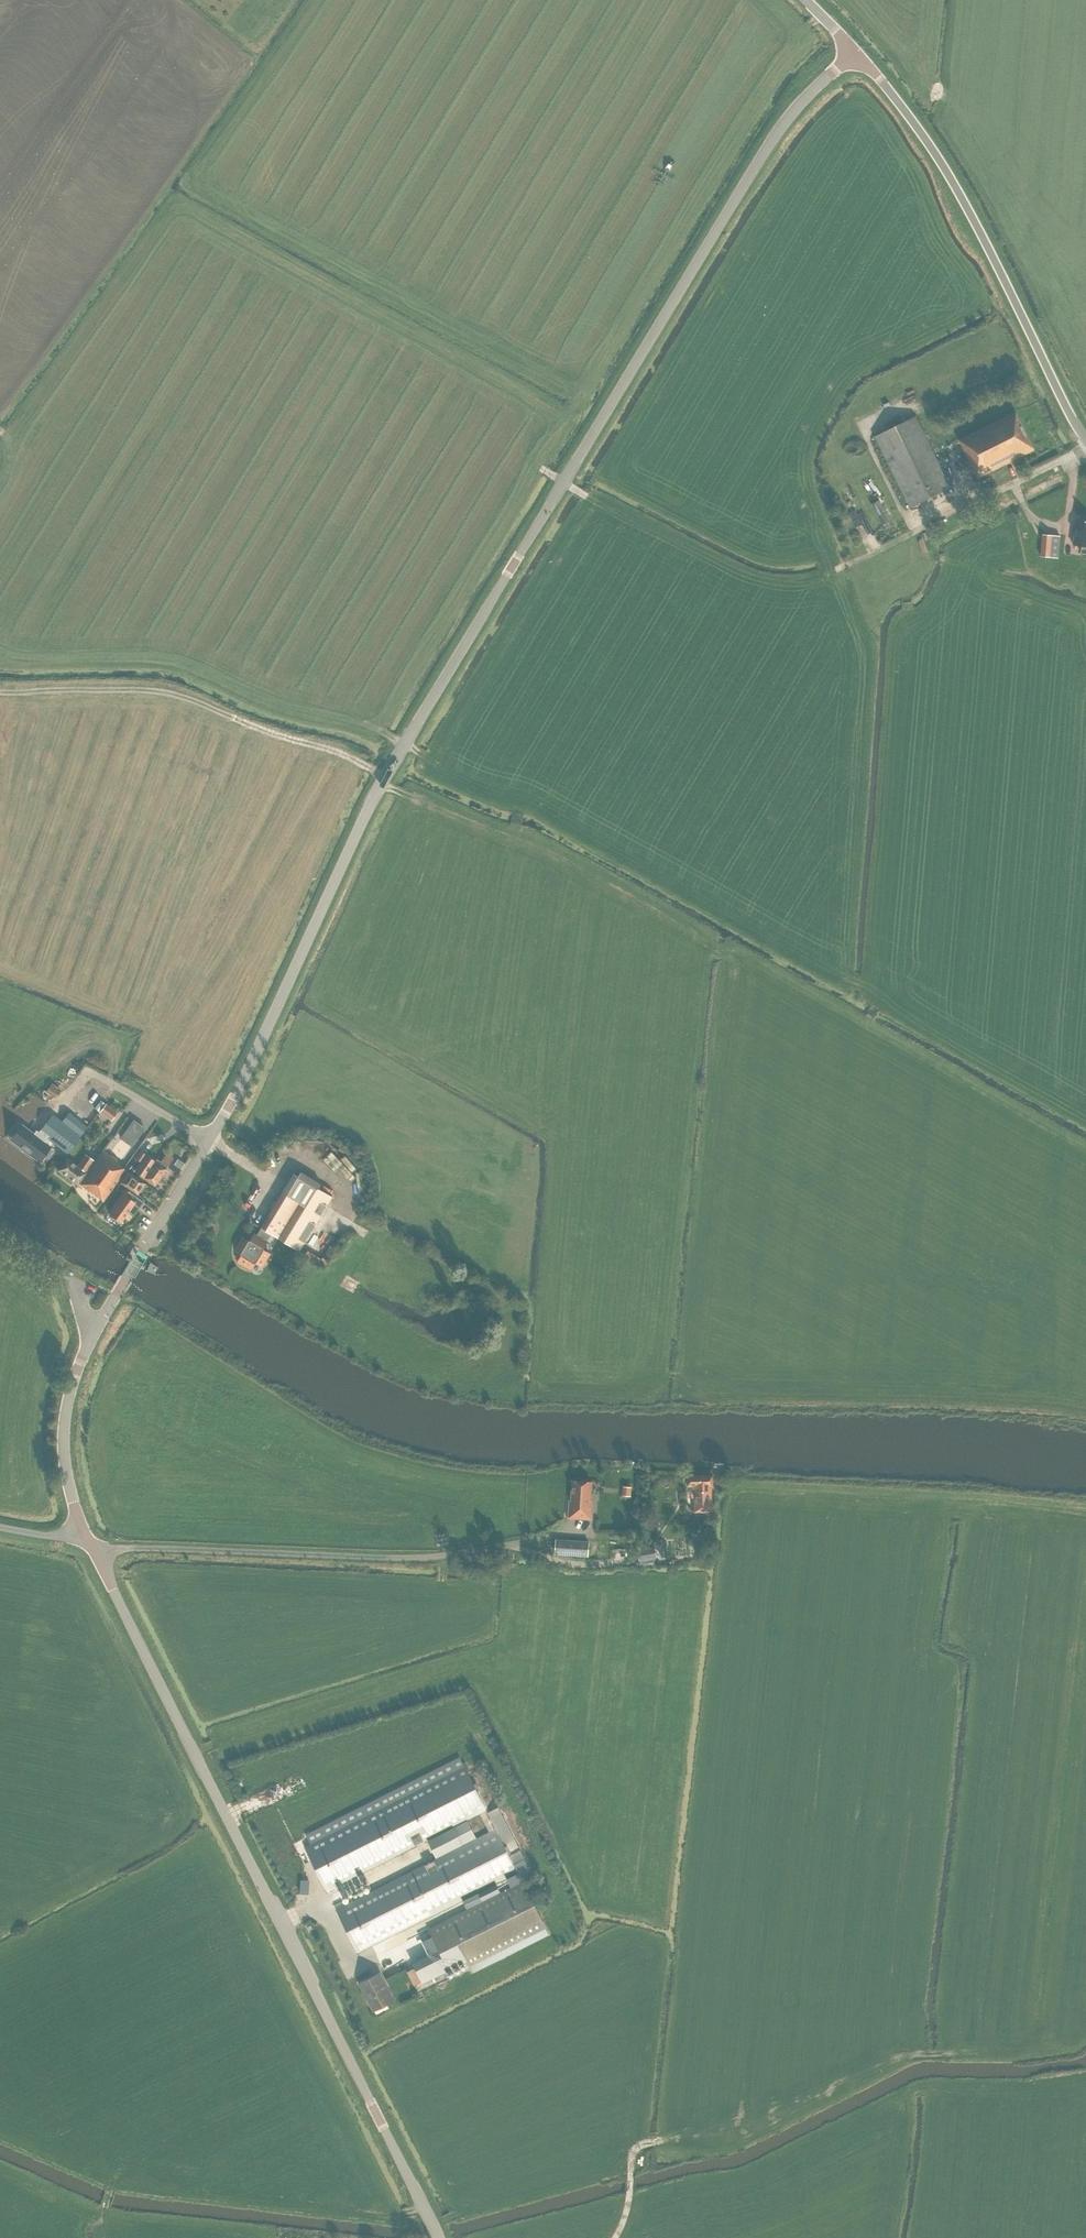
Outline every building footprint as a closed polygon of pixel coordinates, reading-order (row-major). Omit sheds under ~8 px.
[(974,467),(978,477),(1033,450),(1015,412),(959,440),(966,454),(958,458),(964,469),(971,465),(973,467),(974,467)] [(909,507),(950,487),(916,416),(875,437),(909,507)] [(1076,518),(1073,544),(1082,546),(1081,553),(1085,553),(1085,520),(1076,518)] [(1041,556),(1058,558),(1060,536),(1043,534),(1041,556)] [(59,1089),(51,1083),(46,1091),(54,1097),(59,1089)] [(99,1112),(105,1104),(100,1100),(94,1108),(94,1107),(86,1118),(91,1122),(98,1112),(99,1112)] [(99,1113),(110,1121),(117,1112),(106,1104),(99,1113)] [(87,1127),(71,1115),(65,1124),(52,1114),(39,1132),(35,1137),(26,1130),(17,1142),(34,1156),(43,1144),(40,1141),(44,1136),(67,1153),(87,1127)] [(142,1180),(144,1178),(159,1156),(145,1146),(136,1158),(141,1162),(135,1171),(139,1174),(137,1177),(142,1180)] [(118,1164),(119,1162),(102,1150),(79,1184),(103,1201),(126,1170),(118,1164)] [(86,1172),(85,1172),(94,1161),(85,1154),(77,1166),(67,1158),(57,1170),(77,1185),(86,1172)] [(172,1160),(173,1159),(166,1154),(164,1157),(160,1154),(159,1156),(144,1178),(154,1185),(170,1163),(169,1163),(171,1160),(172,1160)] [(181,1168),(184,1163),(179,1160),(176,1165),(181,1168)] [(120,1182),(137,1194),(145,1183),(128,1171),(120,1182)] [(321,1184),(300,1172),(298,1175),(294,1173),(256,1236),(255,1235),(250,1241),(244,1237),(236,1250),(243,1254),(239,1261),(251,1268),(255,1261),(262,1266),(270,1253),(263,1249),(272,1234),(300,1250),(332,1196),(318,1188),(321,1184)] [(122,1194),(112,1208),(114,1210),(110,1215),(120,1222),(127,1212),(132,1216),(143,1201),(126,1189),(122,1194)] [(335,1248),(330,1246),(329,1248),(313,1241),(306,1257),(328,1266),(335,1248)] [(149,1265),(147,1271),(154,1273),(156,1271),(159,1267),(154,1264),(153,1266),(149,1265)] [(348,1279),(345,1284),(353,1289),(356,1283),(348,1279)] [(712,1510),(711,1485),(712,1484),(712,1474),(688,1474),(688,1485),(695,1485),(695,1511),(712,1510)] [(592,1481),(572,1479),(571,1500),(569,1499),(567,1518),(590,1519),(592,1501),(590,1501),(592,1481)] [(623,1486),(623,1495),(631,1495),(631,1487),(623,1486)] [(556,1539),(555,1554),(588,1556),(589,1541),(556,1539)] [(656,1558),(654,1546),(637,1550),(639,1561),(656,1558)] [(465,1768),(306,1848),(326,1888),(485,1808),(465,1768)] [(467,1821),(428,1841),(436,1858),(476,1838),(467,1821)] [(337,1910),(358,1951),(517,1870),(496,1830),(337,1910)] [(522,1882),(429,1929),(439,1950),(413,1963),(423,1982),(467,1960),(469,1966),(545,1927),(522,1882)] [(392,1998),(393,2000),(394,2000),(380,1972),(360,1982),(364,1991),(363,1992),(366,1999),(368,1998),(374,2010),(373,2008),(392,1998)]
